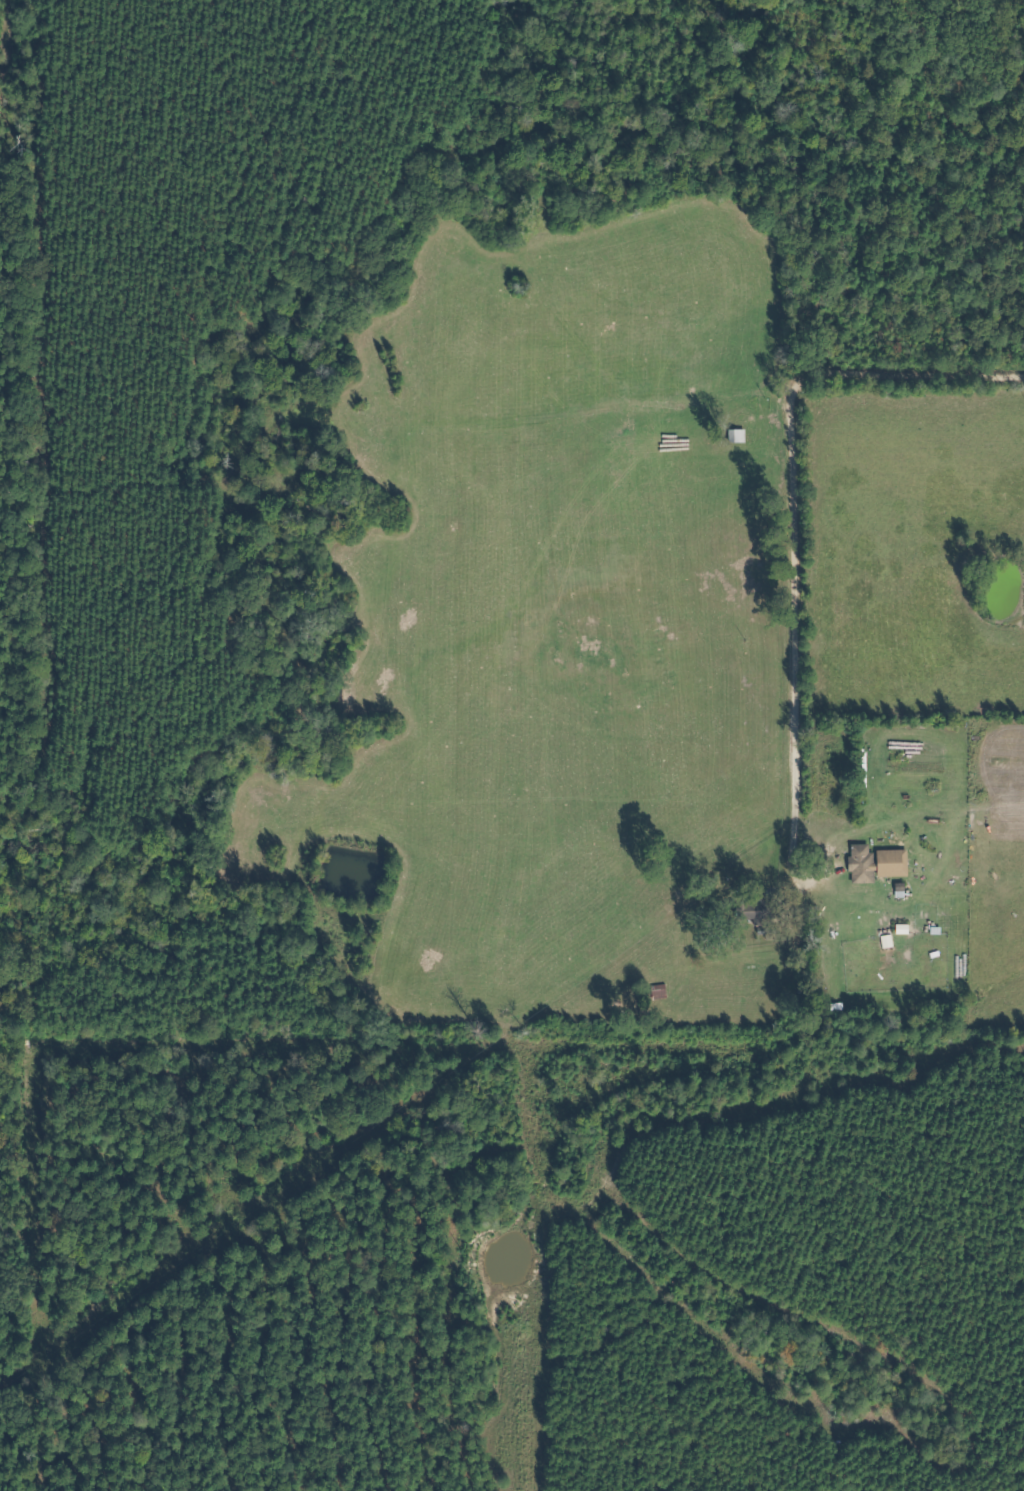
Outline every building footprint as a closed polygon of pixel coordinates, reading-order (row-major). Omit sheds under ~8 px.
[(748,430),(731,430),(731,443),(748,442),(748,430)] [(911,876),(910,849),(879,851),(879,852),(872,852),(872,844),(853,845),(854,884),(879,883),(879,877),(911,876)] [(743,899),(744,920),(759,919),(760,925),(771,924),(770,898),(743,899)] [(899,934),(911,934),(912,925),(900,924),(899,934)] [(884,936),(886,948),(896,947),(894,934),(884,936)]
